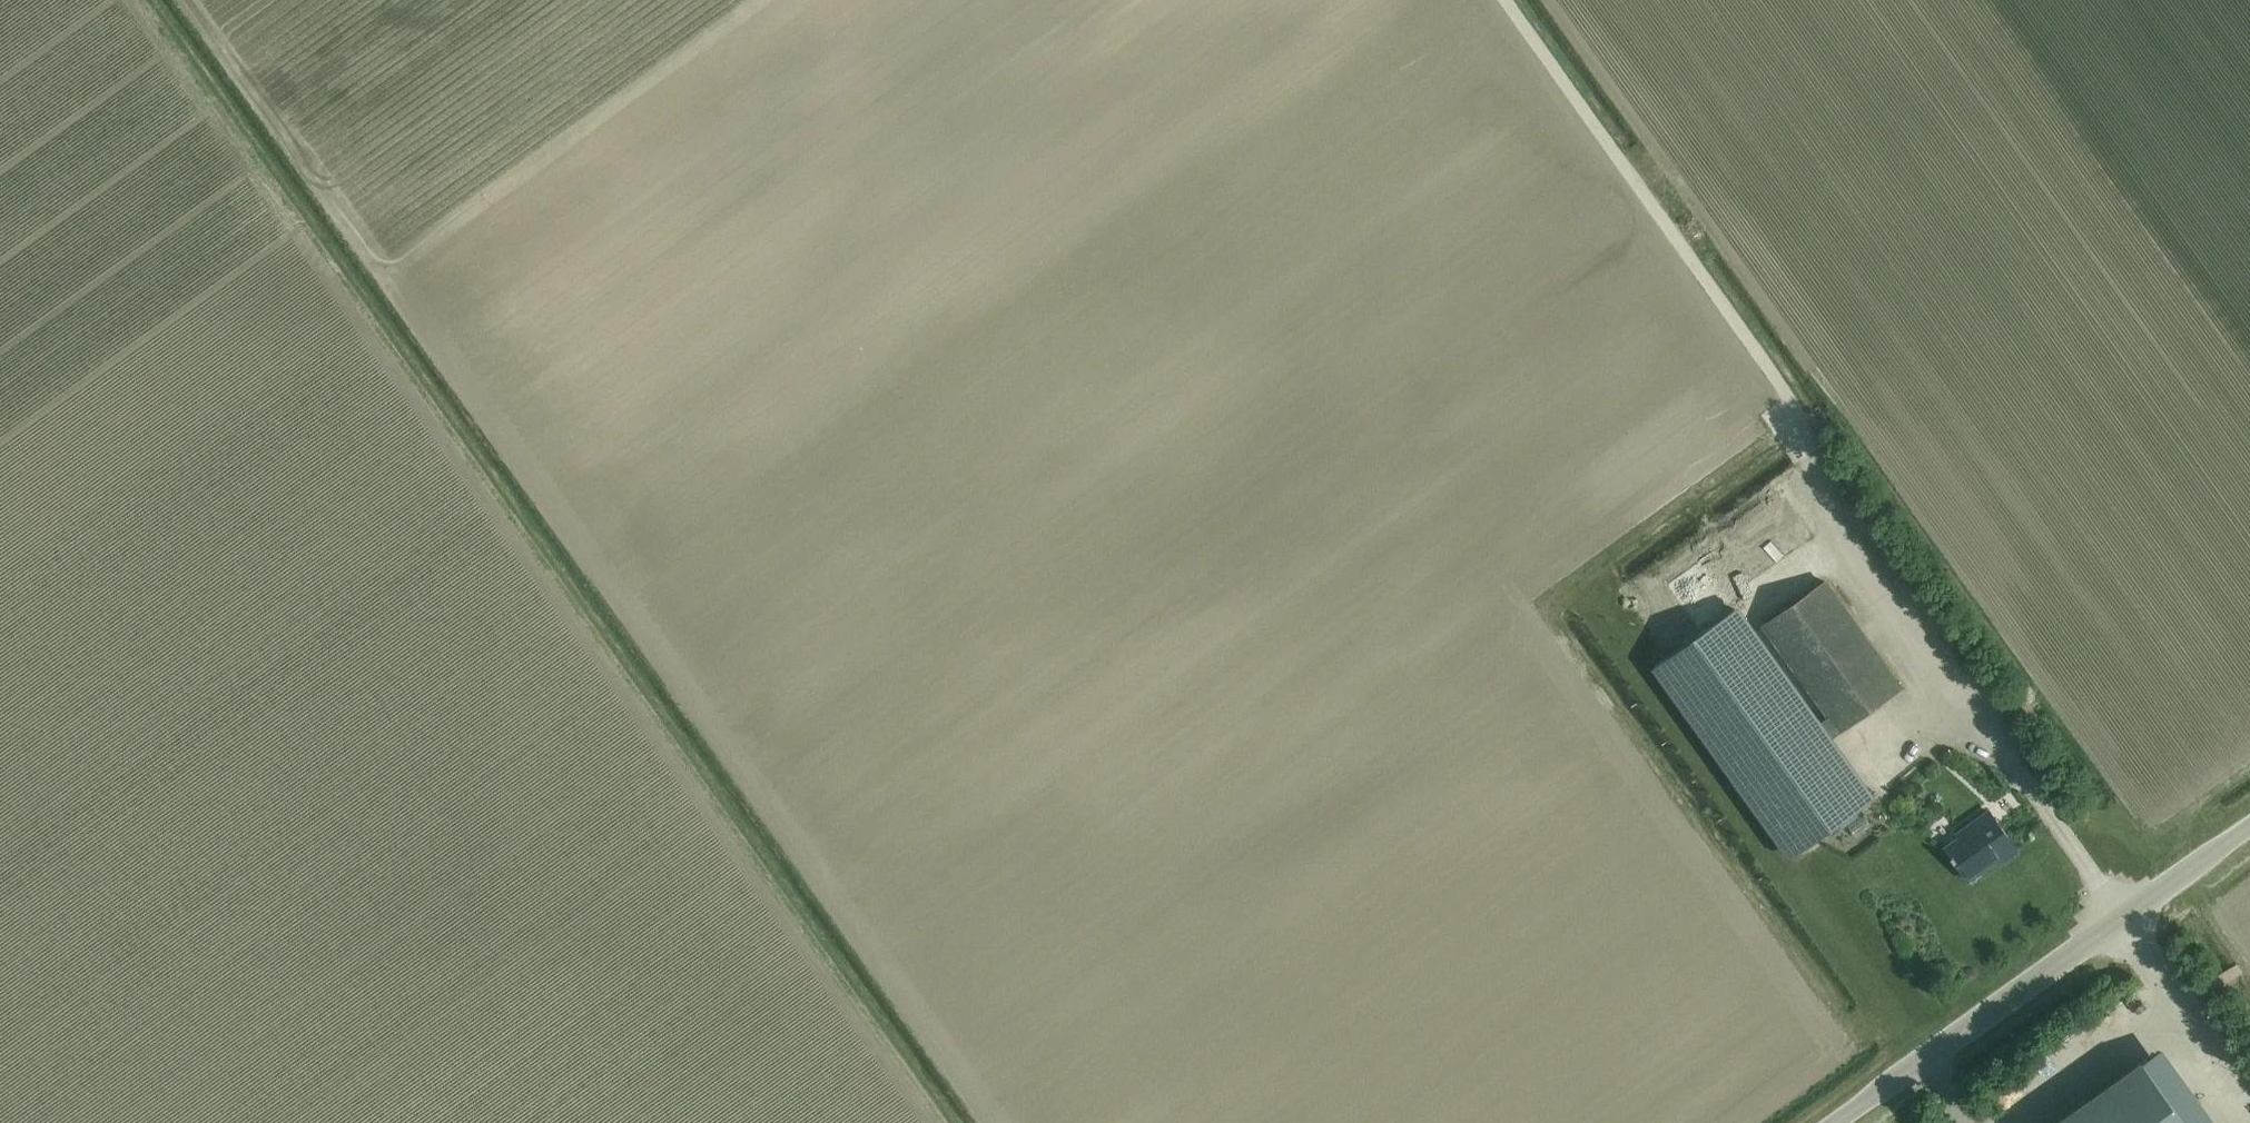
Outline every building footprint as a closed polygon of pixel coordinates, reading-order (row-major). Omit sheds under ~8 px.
[(1746,579),(1731,599),(1742,607),(1757,587),(1746,579)] [(1820,722),(1812,710),(1810,712),(1828,738),(1901,686),(1826,581),(1764,625),(1829,716),(1820,722)] [(1871,798),(1810,712),(1735,608),(1655,665),(1791,855),(1871,798)] [(2001,861),(2017,849),(1990,810),(1957,834),(1960,838),(1946,848),(1968,878),(1998,857),(2001,861)] [(2142,1060),(2055,1122),(2187,1122),(2142,1060)]
